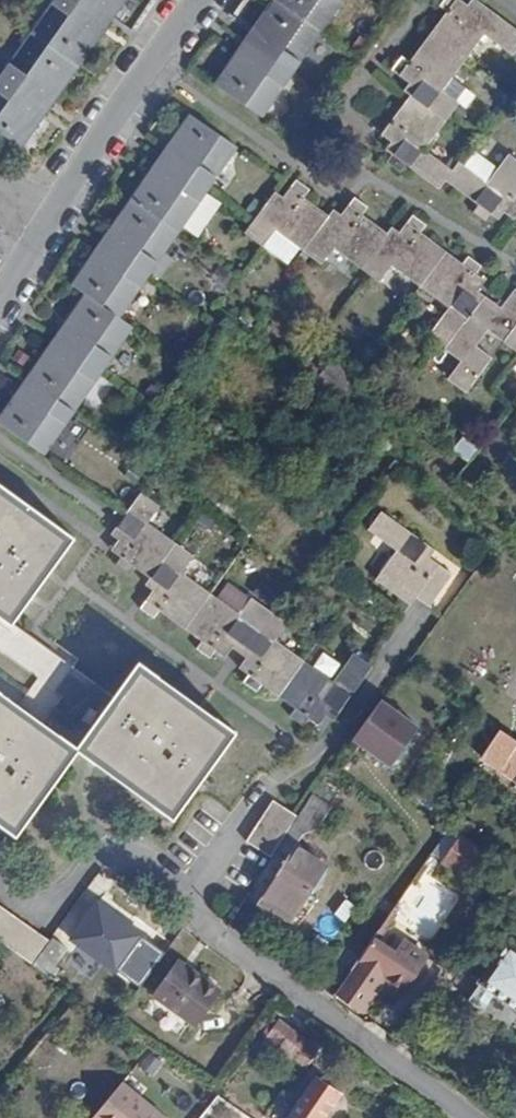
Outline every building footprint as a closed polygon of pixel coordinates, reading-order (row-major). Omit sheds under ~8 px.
[(0,107),(0,146),(29,163),(132,0),(68,0),(0,107)] [(225,67),(270,97),(334,0),(268,0),(225,67)] [(394,48),(386,42),(378,52),(404,73),(371,119),(389,133),(378,150),(391,159),(397,151),(431,176),(435,171),(469,196),(464,203),(477,212),(485,201),(507,216),(510,212),(515,216),(515,161),(499,149),(480,175),(450,154),(444,162),(412,139),(447,92),(429,79),(473,18),(503,40),(513,25),(480,0),(429,0),(394,48)] [(197,96),(116,221),(83,270),(96,279),(8,413),(54,443),(142,309),(129,300),(242,126),(197,96)] [(450,310),(430,340),(462,363),(449,381),(467,394),(489,363),(472,351),(487,330),(515,352),(515,296),(512,293),(498,312),(480,300),(474,307),(466,302),(479,283),(468,274),(473,266),(462,259),(456,266),(414,235),(419,228),(407,219),(389,245),(354,220),(361,211),(347,201),(328,227),(295,204),(301,196),(288,186),(268,213),(260,207),(235,242),(250,253),(263,235),(310,269),(324,250),(373,285),(388,265),(450,310)] [(454,454),(472,463),(481,447),(462,438),(454,454)] [(12,608),(74,522),(0,468),(0,599),(12,608)] [(241,658),(255,668),(249,677),(260,685),(266,677),(297,700),(291,709),(304,718),(310,709),(322,718),(335,700),(342,705),(376,660),(359,647),(339,673),(280,629),(292,612),(256,585),(244,601),(184,558),(197,540),(179,527),(173,535),(142,512),(155,495),(139,482),(112,518),(120,524),(109,539),(119,547),(113,556),(124,565),(131,556),(147,568),(152,562),(161,568),(140,596),(152,605),(159,596),(204,630),(197,639),(209,647),(216,638),(226,646),(238,629),(254,640),(241,658)] [(406,550),(386,578),(422,605),(427,598),(441,608),(465,575),(436,554),(440,547),(391,510),(378,529),(406,550)] [(82,744),(0,685),(0,817),(20,831),(79,749),(179,821),(242,735),(142,662),(82,744)] [(54,715),(88,735),(100,715),(66,695),(54,715)] [(426,728),(391,698),(359,737),(395,764),(426,728)] [(515,779),(515,739),(501,729),(483,756),(515,779)] [(315,795),(332,806),(337,798),(320,786),(315,795)] [(417,790),(412,798),(423,807),(428,798),(417,790)] [(248,840),(274,855),(285,840),(299,815),(276,799),(248,840)] [(506,849),(515,854),(515,836),(512,835),(506,849)] [(444,862),(467,880),(485,854),(462,836),(444,862)] [(270,863),(229,925),(247,938),(264,911),(258,907),(295,846),(285,840),(274,855),(270,863)] [(295,846),(258,907),(264,911),(288,927),(327,867),(295,846)] [(74,941),(117,973),(121,968),(143,936),(99,905),(74,941)] [(34,968),(51,944),(0,909),(0,944),(34,968)] [(365,922),(336,962),(335,961),(316,987),(332,1000),(336,994),(373,942),(380,931),(365,922)] [(167,952),(143,936),(121,968),(145,985),(167,952)] [(51,944),(34,968),(50,979),(70,952),(54,940),(51,944)] [(373,942),(336,994),(363,1013),(385,981),(406,994),(427,960),(402,943),(393,956),(373,942)] [(465,1004),(515,1040),(515,1007),(504,998),(515,980),(515,950),(507,944),(465,1004)] [(177,961),(153,995),(195,1027),(221,992),(177,961)] [(504,998),(515,1007),(515,980),(504,998)] [(267,1039),(296,1059),(308,1068),(320,1051),(279,1022),(267,1039)] [(263,1045),(291,1066),(296,1059),(267,1039),(263,1045)] [(140,1066),(156,1075),(165,1059),(149,1050),(140,1066)] [(292,1117),(325,1117),(339,1097),(318,1081),(292,1117)] [(124,1082),(94,1117),(168,1117),(124,1082)]
